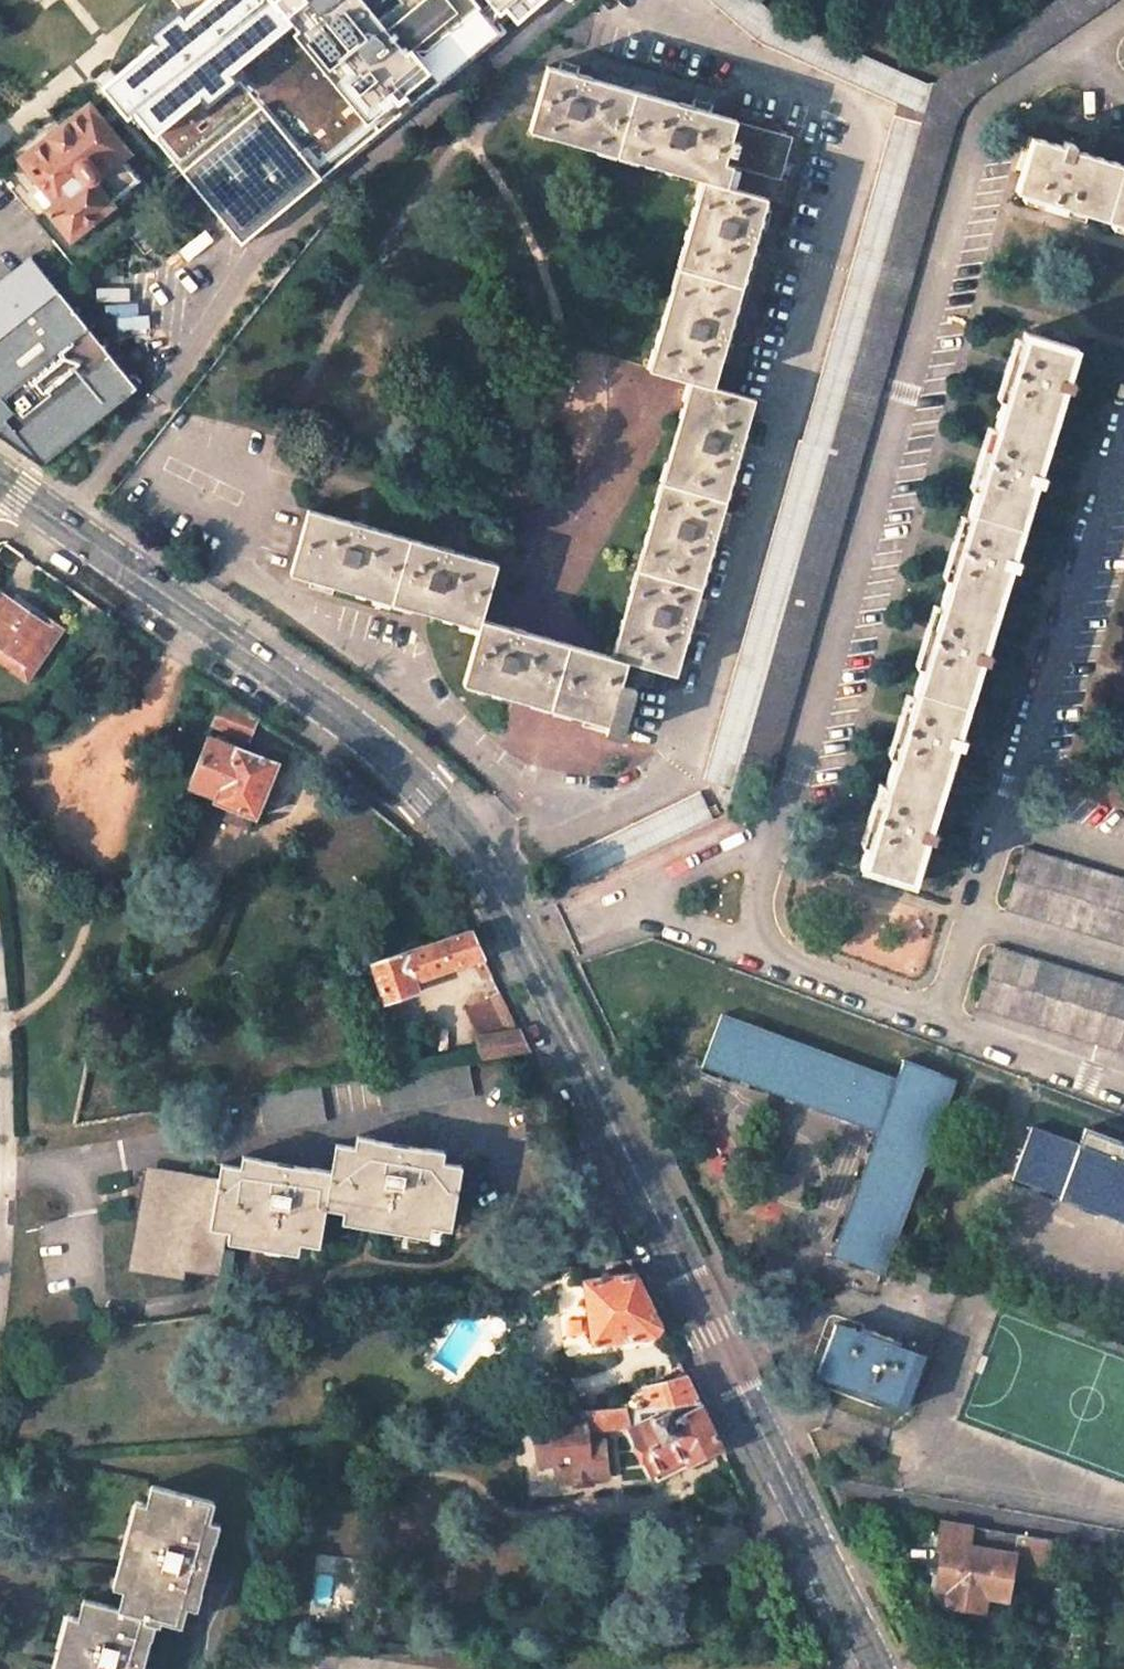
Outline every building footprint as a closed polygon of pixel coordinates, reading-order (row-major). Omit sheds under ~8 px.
[(134,25),(120,50),(117,59),(124,67),(161,36),(155,27),(181,5),(187,12),(196,6),(191,0),(150,0),(134,25)] [(503,12),(493,0),(191,0),(196,6),(187,12),(240,73),(266,105),(323,176),(464,61),(476,57),(506,31),(495,18),(503,12)] [(503,12),(517,0),(493,0),(503,12)] [(761,1),(760,0),(711,0),(754,37),(892,102),(905,75),(776,13),(761,1)] [(915,120),(746,747),(778,756),(948,125),(951,116),(959,106),(965,100),(1111,0),(1049,0),(925,85),(915,120)] [(761,1),(776,13),(784,3),(781,0),(762,0),(761,1)] [(161,36),(124,67),(150,99),(142,106),(163,132),(208,93),(211,97),(240,73),(187,12),(181,5),(155,27),(161,36)] [(150,99),(124,67),(117,59),(101,72),(123,98),(130,106),(134,111),(142,106),(150,99)] [(612,653),(590,647),(479,616),(494,558),(306,508),(289,571),(312,578),(310,584),(322,587),(331,590),(333,583),(446,615),(477,624),(462,678),(475,682),(584,715),(583,723),(601,728),(621,734),(638,680),(650,683),(654,667),(675,672),(692,616),(700,619),(702,609),(706,598),(697,596),(715,532),(724,534),(726,524),(730,513),(722,511),(746,426),(754,398),(713,387),(720,359),(729,361),(731,352),(734,342),(726,341),(759,225),(766,226),(768,218),(771,210),(762,207),(767,197),(780,200),(786,178),(781,176),(791,137),(734,121),(736,116),(710,110),(712,102),(702,100),(691,97),(689,105),(578,73),(580,65),(571,63),(560,60),(558,67),(547,64),(529,127),(702,176),(647,366),(689,379),(612,653)] [(208,93),(163,132),(190,166),(266,105),(240,73),(211,97),(208,93)] [(130,106),(123,98),(105,112),(112,121),(130,106)] [(144,173),(127,151),(133,147),(112,121),(105,112),(96,100),(30,152),(54,183),(48,188),(78,228),(118,199),(116,196),(144,173)] [(247,237),(323,176),(266,105),(190,166),(247,237)] [(735,788),(746,747),(915,120),(889,114),(803,438),(799,438),(705,779),(735,788)] [(1011,186),(1123,222),(1123,164),(1072,149),(1074,141),(1068,140),(1062,138),(1060,144),(1027,134),(1011,186)] [(28,258),(0,281),(0,438),(38,464),(134,385),(28,258)] [(991,653),(993,647),(987,646),(1011,565),(1017,567),(1018,562),(1020,555),(1014,554),(1036,481),(1041,483),(1043,478),(1045,471),(1039,468),(1063,388),(1069,389),(1071,385),(1073,378),(1067,376),(1075,347),(1020,330),(862,866),(917,883),(930,838),(936,839),(938,834),(940,828),(933,826),(958,745),(964,746),(965,741),(967,736),(961,734),(984,658),(989,660),(991,653)] [(15,657),(8,669),(24,681),(62,629),(45,617),(40,623),(0,595),(0,647),(15,657)] [(0,647),(0,663),(8,669),(15,657),(0,647)] [(224,694),(213,724),(247,737),(255,716),(224,694)] [(215,799),(213,803),(256,819),(277,764),(207,738),(188,790),(215,799)] [(700,789),(555,860),(570,890),(715,818),(700,789)] [(1004,907),(1123,943),(1123,878),(1021,847),(1004,907)] [(415,992),(411,980),(483,958),(469,930),(368,962),(381,1001),(400,996),(415,992)] [(974,1006),(1123,1051),(1123,985),(992,946),(974,1006)] [(492,974),(479,980),(502,1030),(473,1036),(474,1044),(476,1055),(527,1046),(492,974)] [(741,1018),(723,1011),(704,1061),(722,1068),(741,1018)] [(896,1077),(741,1018),(722,1068),(878,1126),(833,1248),(881,1266),(887,1250),(953,1075),(904,1056),(896,1077)] [(377,1075),(381,1105),(472,1091),(467,1060),(420,1068),(377,1075)] [(1084,1126),(1077,1145),(1029,1127),(1012,1175),(1123,1217),(1123,1140),(1084,1126)] [(460,1166),(419,1159),(421,1149),(370,1141),(368,1151),(335,1145),(328,1183),(323,1206),(448,1229),(460,1166)] [(316,1247),(323,1206),(328,1183),(306,1179),(308,1172),(255,1162),(253,1170),(221,1164),(216,1186),(208,1229),(225,1232),(316,1247)] [(216,1280),(225,1232),(208,1229),(216,1186),(149,1174),(133,1265),(216,1280)] [(583,1279),(590,1341),(654,1334),(658,1328),(662,1324),(637,1272),(583,1279)] [(906,1402),(925,1353),(900,1343),(902,1336),(864,1322),(861,1329),(836,1319),(817,1369),(906,1402)] [(686,1373),(647,1376),(648,1406),(701,1402),(686,1373)] [(668,1411),(632,1430),(653,1472),(687,1456),(691,1463),(723,1448),(701,1402),(672,1417),(668,1411)] [(628,1407),(583,1411),(584,1427),(628,1423),(628,1407)] [(584,1427),(583,1411),(533,1415),(537,1461),(553,1460),(555,1478),(605,1474),(603,1438),(585,1440),(584,1427)] [(204,1535),(213,1501),(151,1484),(116,1604),(143,1612),(142,1616),(154,1620),(156,1616),(178,1622),(189,1586),(197,1588),(202,1570),(212,1538),(204,1535)] [(1014,1554),(1017,1529),(940,1515),(938,1538),(947,1539),(946,1554),(940,1554),(938,1575),(952,1577),(948,1602),(985,1608),(987,1593),(1009,1595),(1014,1554)] [(1050,1535),(1017,1529),(1014,1554),(1047,1559),(1050,1535)] [(116,1604),(83,1594),(60,1668),(136,1668),(147,1632),(138,1630),(142,1616),(143,1612),(116,1604)] [(722,1608),(707,1615),(712,1626),(728,1619),(722,1608)]
